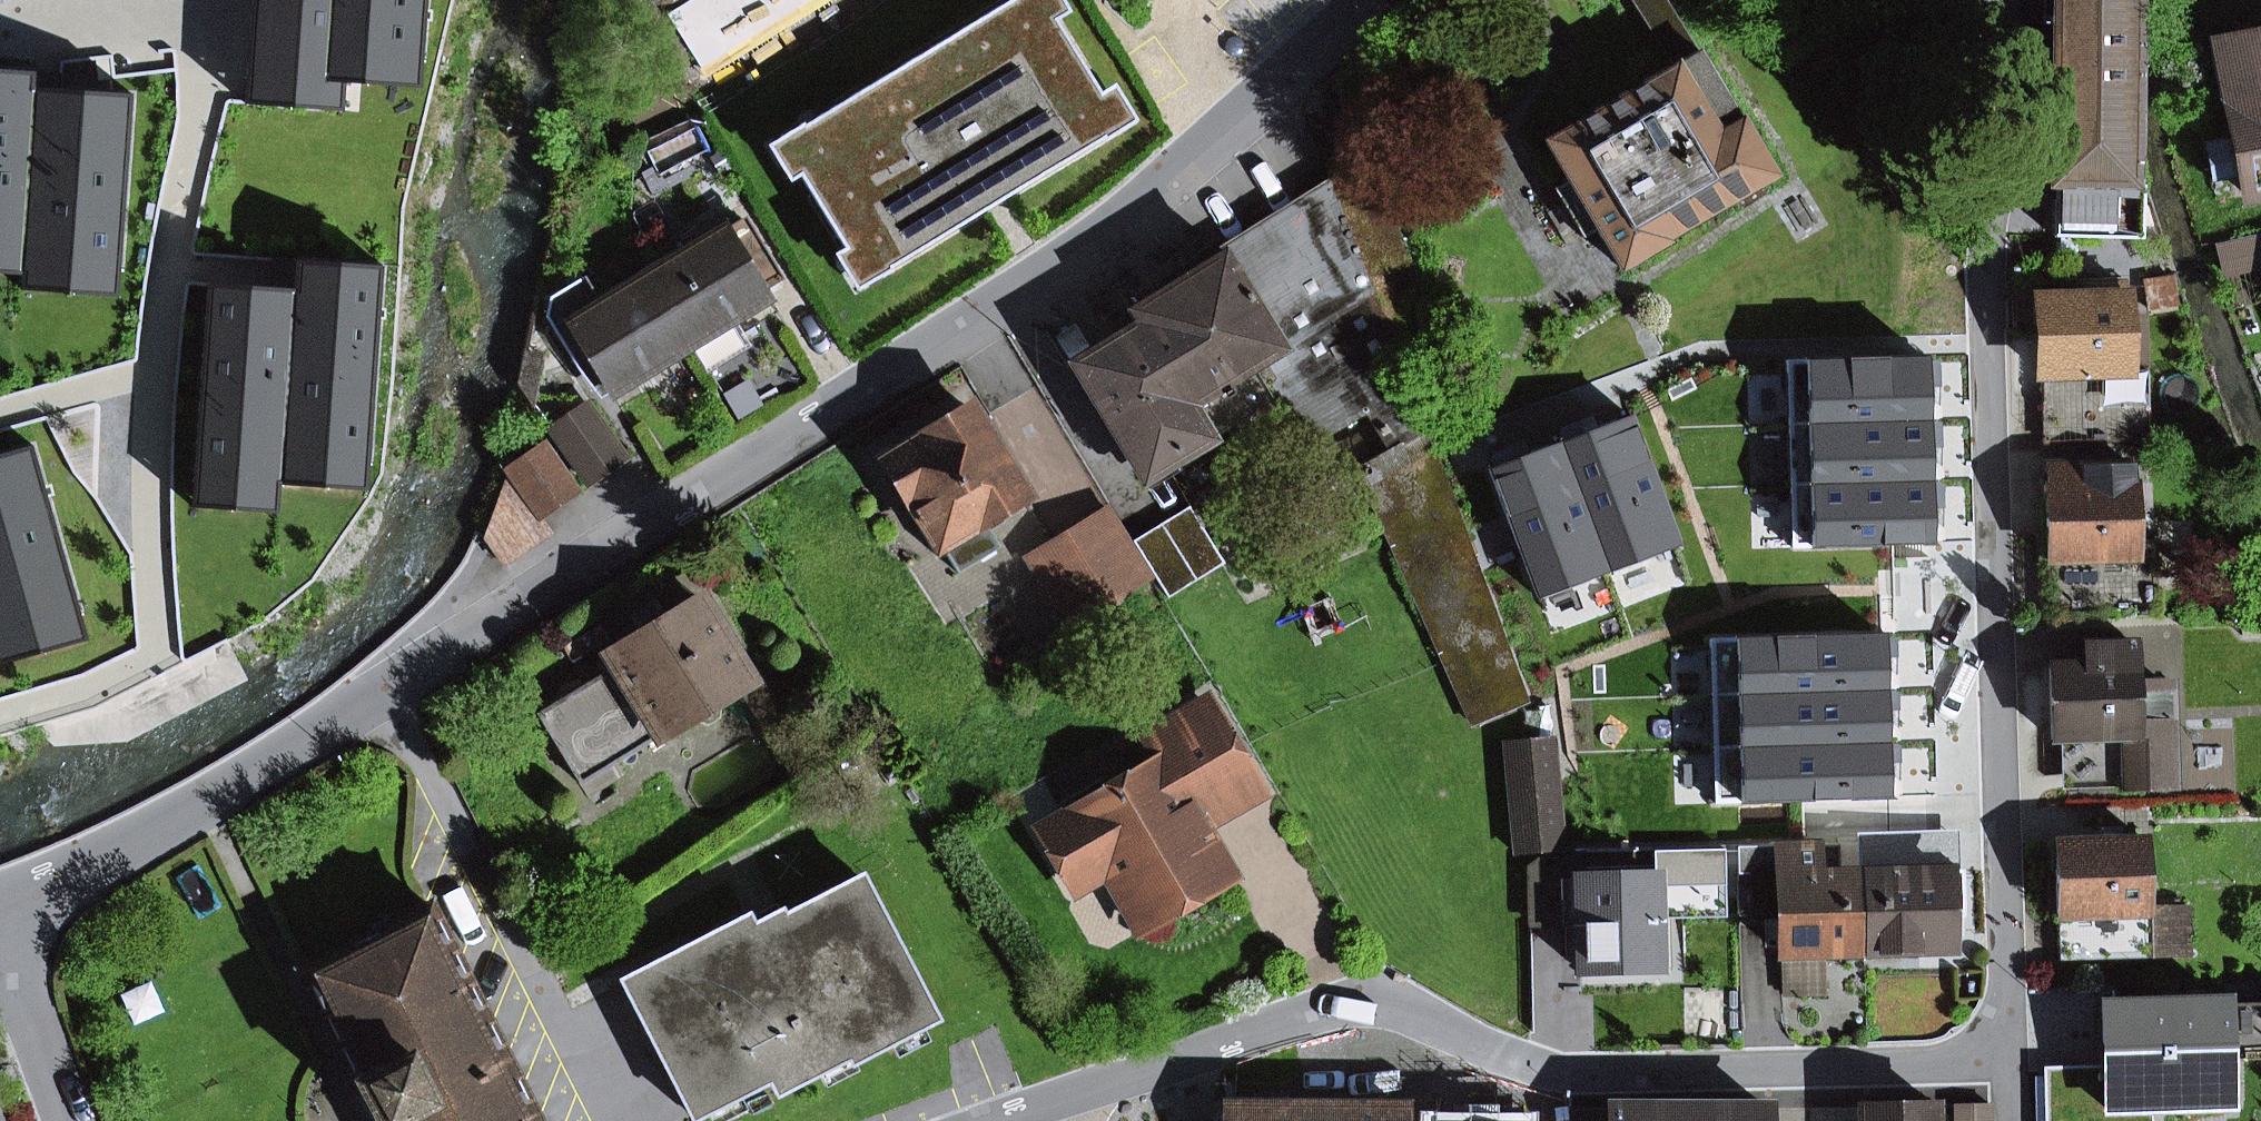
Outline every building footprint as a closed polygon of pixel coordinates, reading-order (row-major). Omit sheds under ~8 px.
[(235,117),(354,121),(357,93),(431,99),(436,0),(243,0),(235,117)] [(1083,104),(1100,94),(1053,18),(1037,27),(1020,0),(1009,0),(801,127),(822,160),(798,174),(845,250),(868,236),(888,268),(984,210),(997,202),(1007,196),(1104,137),(1083,104)] [(1065,10),(1059,0),(1020,0),(1037,27),(1053,18),(1065,10)] [(1673,66),(1676,64),(1677,66),(1695,56),(1663,0),(1632,0),(1673,66)] [(2055,91),(2054,236),(2141,238),(2142,183),(2135,183),(2138,0),(2056,0),(2055,91)] [(2245,195),(2260,192),(2260,36),(2215,45),(2234,139),(2241,172),(2245,195)] [(1621,269),(1772,176),(1695,56),(1677,66),(1676,64),(1673,66),(1544,141),(1568,180),(1553,189),(1582,239),(1597,230),(1621,269)] [(0,59),(0,284),(19,285),(18,300),(128,308),(143,87),(44,77),(45,62),(0,59)] [(1104,137),(1132,120),(1112,87),(1100,94),(1083,104),(1104,137)] [(798,174),(822,160),(801,127),(769,146),(790,179),(798,174)] [(2234,139),(2207,145),(2213,178),(2241,172),(2234,139)] [(1410,272),(1365,153),(1328,167),(1334,184),(1340,200),(1372,286),(1410,272)] [(1323,211),(1340,200),(1334,184),(1314,196),(1323,211)] [(1387,448),(1355,467),(1470,722),(1528,701),(1394,345),(1372,286),(1340,200),(1323,211),(1314,196),(1303,203),(1131,309),(1140,325),(1076,362),(1144,477),(1286,391),(1314,437),(1362,408),(1387,448)] [(729,230),(727,227),(648,275),(690,345),(770,297),(766,290),(755,273),(771,264),(744,221),(729,230)] [(856,288),(888,268),(868,236),(845,250),(836,255),(856,288)] [(2253,240),(2220,246),(2225,270),(2258,263),(2253,240)] [(285,280),(198,274),(181,518),(288,527),(289,496),(379,502),(391,259),(285,251),(285,280)] [(766,290),(781,281),(771,264),(755,273),(766,290)] [(1394,345),(1432,331),(1410,272),(1372,286),(1394,345)] [(597,368),(612,393),(690,345),(648,275),(602,303),(586,277),(553,297),(549,316),(585,375),(597,368)] [(2148,441),(2147,372),(2124,372),(2122,283),(2085,284),(2085,298),(2038,299),(2041,444),(2148,441)] [(1932,352),(1801,357),(1803,422),(1839,421),(1841,473),(1937,469),(1932,352)] [(608,472),(627,459),(589,403),(552,429),(590,484),(608,472)] [(984,520),(1026,494),(970,407),(886,460),(958,572),(1000,546),(984,520)] [(102,648),(40,435),(0,447),(0,678),(102,648)] [(545,443),(541,446),(537,440),(506,461),(510,475),(487,538),(505,565),(551,534),(540,518),(557,507),(579,492),(545,443)] [(2154,612),(2152,542),(2134,542),(2132,465),(2081,467),(2082,484),(2047,485),(2050,615),(2154,612)] [(2081,467),(2046,468),(2047,485),(2082,484),(2081,467)] [(1574,494),(1526,511),(1549,580),(1598,563),(1574,494)] [(1133,541),(1168,597),(1224,563),(1189,506),(1133,541)] [(1091,611),(1148,576),(1108,510),(1051,544),(1091,611)] [(1069,624),(1091,611),(1051,544),(1028,558),(1069,624)] [(1954,637),(1949,547),(1755,559),(1761,648),(1954,637)] [(707,726),(719,718),(718,701),(740,689),(750,682),(701,600),(611,654),(617,665),(538,714),(581,786),(693,717),(707,726)] [(1762,672),(1956,660),(1954,637),(1761,648),(1762,672)] [(2077,739),(2079,787),(2171,785),(2168,686),(2135,687),(2134,643),(2084,644),(2084,663),(2049,664),(2051,740),(2060,740),(2077,739)] [(740,689),(792,773),(817,757),(765,673),(750,682),(740,689)] [(1629,732),(1784,726),(1783,683),(1627,690),(1629,732)] [(1199,824),(1185,799),(1243,766),(1206,703),(1147,737),(1161,761),(1042,830),(1076,888),(1106,870),(1140,928),(1230,876),(1199,824)] [(1517,854),(1561,849),(1560,839),(1550,742),(1567,740),(1565,720),(1549,722),(1550,739),(1506,743),(1517,854)] [(1788,802),(1784,726),(1629,732),(1632,809),(1723,807),(1724,848),(1736,848),(1819,846),(1819,801),(1788,802)] [(1632,809),(1629,732),(1567,740),(1550,742),(1560,839),(1633,838),(1632,809)] [(2061,787),(2079,787),(2077,739),(2060,740),(2061,787)] [(1185,799),(1199,824),(1257,790),(1243,766),(1185,799)] [(2060,960),(2149,957),(2147,914),(2144,839),(2120,840),(2119,827),(2100,828),(2101,840),(2055,842),(2060,960)] [(1777,916),(1778,955),(1779,955),(1819,954),(1863,953),(1861,875),(1838,875),(1837,845),(1819,846),(1736,848),(1738,918),(1777,916)] [(1679,853),(1679,884),(1735,882),(1734,852),(1679,853)] [(1579,924),(1580,969),(1655,967),(1653,879),(1577,881),(1576,856),(1544,856),(1527,868),(1529,922),(1579,924)] [(1944,890),(1943,872),(1861,875),(1863,953),(1946,950),(1944,910),(1958,910),(1957,890),(1944,890)] [(754,928),(748,918),(625,982),(695,1118),(771,1079),(779,1093),(850,1056),(853,1061),(935,1020),(862,879),(784,919),(782,914),(754,928)] [(427,902),(302,964),(375,1110),(381,1120),(538,1120),(427,902)] [(2147,914),(2149,957),(2186,955),(2184,913),(2147,914)] [(1781,997),(1820,996),(1819,954),(1779,955),(1781,997)] [(2221,997),(2223,1058),(2260,1057),(2260,996),(2221,997)] [(2148,1106),(2225,1103),(2223,1058),(2221,997),(2176,999),(2177,1004),(2104,1006),(2106,1068),(2107,1079),(2046,1081),(2047,1120),(2149,1120),(2148,1106)] [(2045,1070),(2046,1081),(2107,1079),(2106,1068),(2045,1070)] [(1956,1120),(1992,1120),(1992,1104),(1956,1104),(1956,1120)] [(1936,1105),(1860,1107),(1860,1120),(1936,1120),(1936,1105)] [(1230,1120),(1403,1120),(1403,1109),(1230,1107),(1230,1120)] [(1609,1120),(1688,1120),(1688,1107),(1609,1107),(1609,1120)] [(1767,1107),(1688,1107),(1688,1120),(1767,1120),(1767,1107)]
